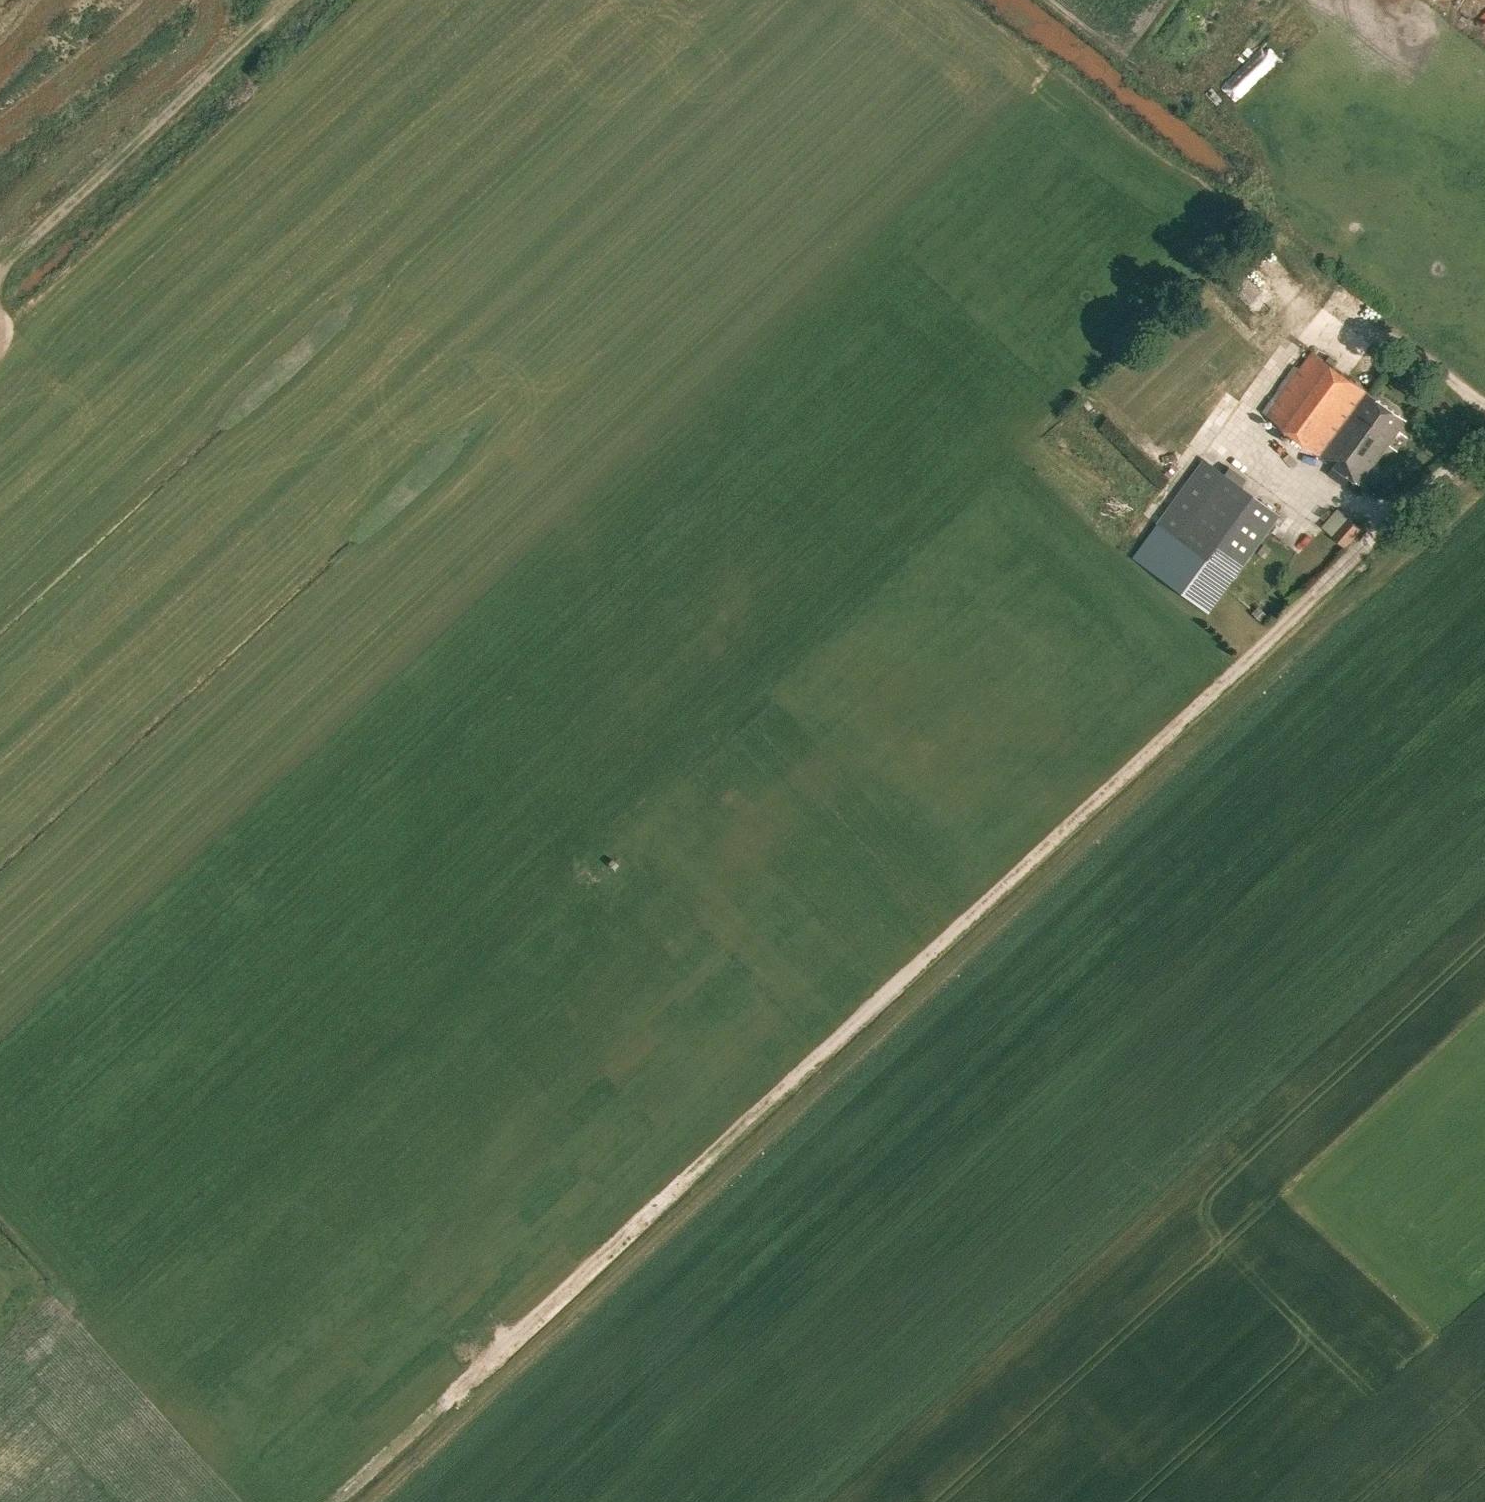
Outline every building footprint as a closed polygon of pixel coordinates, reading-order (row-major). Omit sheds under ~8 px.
[(1406,418),(1313,349),(1266,414),(1359,482),(1406,418)] [(1171,400),(1185,406),(1189,396),(1176,390),(1171,400)] [(1208,456),(1136,555),(1213,610),(1285,512),(1208,456)] [(1336,504),(1320,522),(1345,543),(1360,525),(1336,504)]
